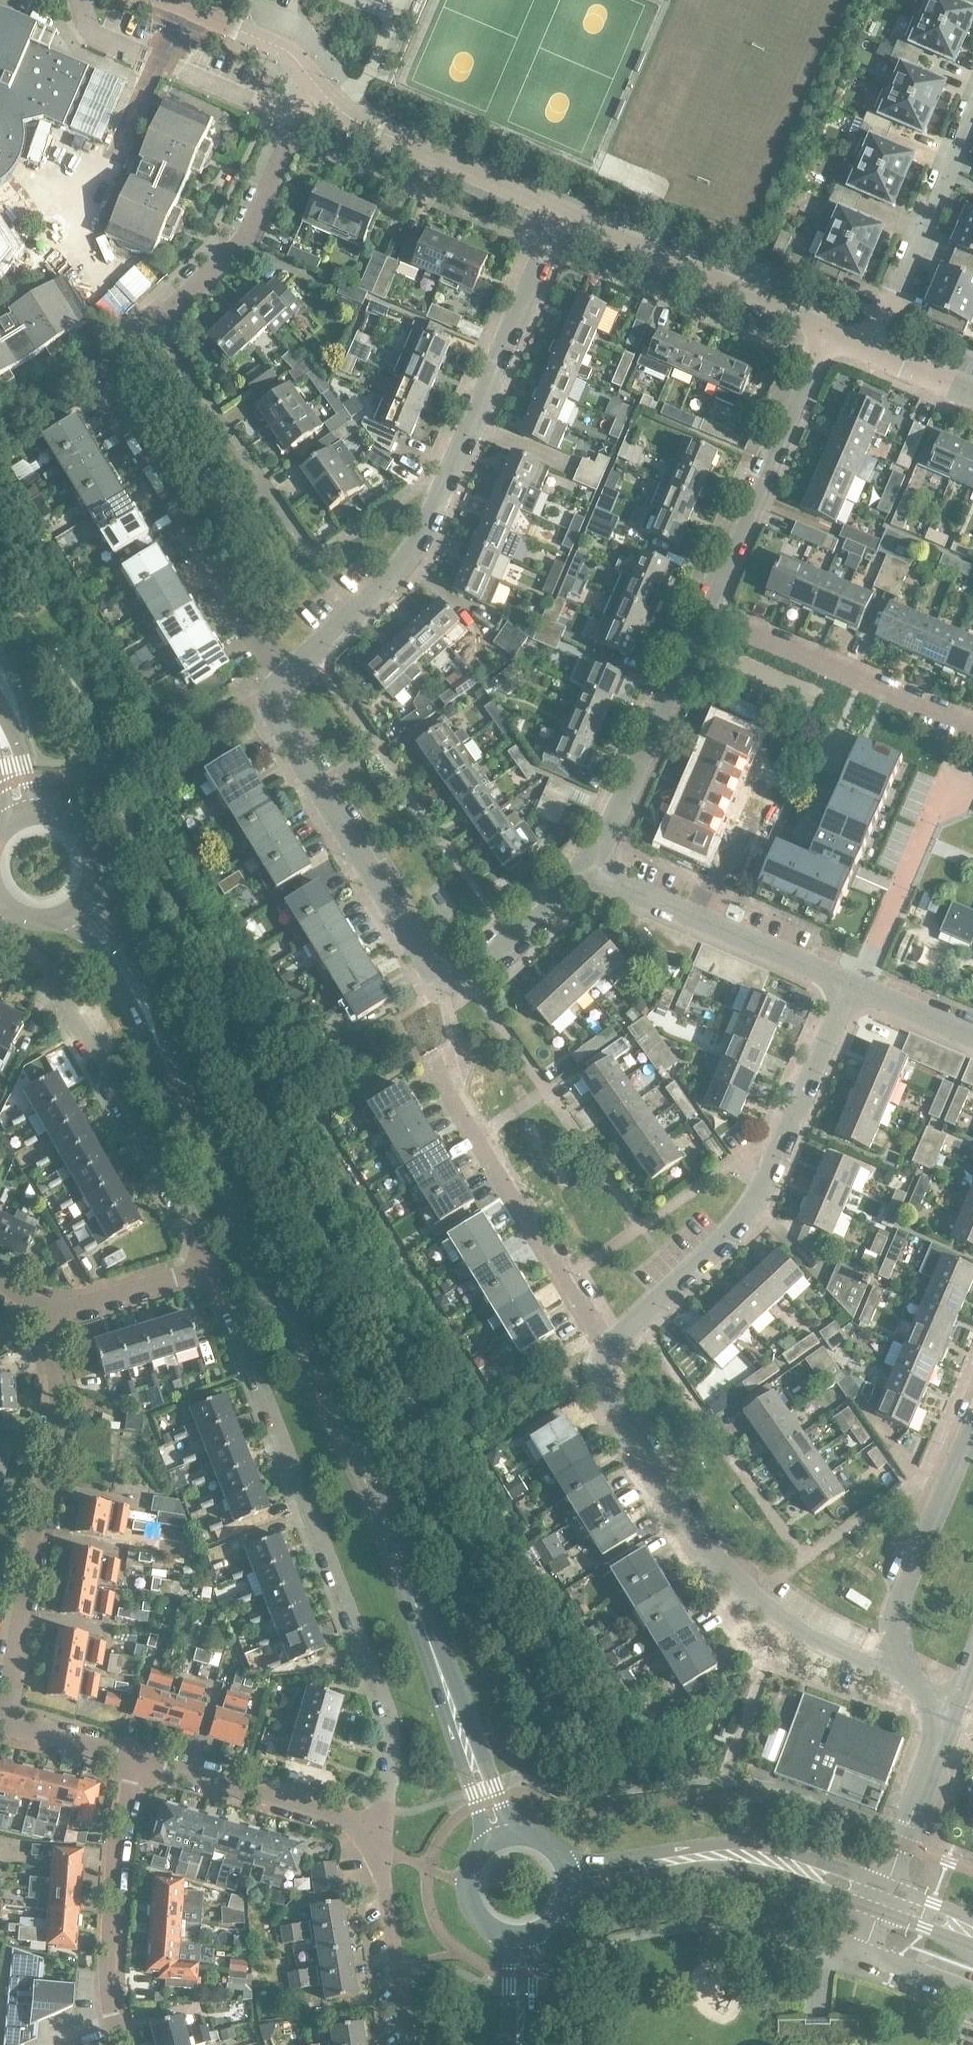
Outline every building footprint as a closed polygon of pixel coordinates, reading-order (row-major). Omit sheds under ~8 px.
[(922,18),(921,19),(965,37),(972,18),(972,11),(947,0),(930,0),(922,18)] [(0,182),(2,181),(3,180),(5,179),(6,177),(8,176),(9,175),(11,173),(12,171),(13,170),(14,168),(15,167),(16,165),(17,163),(18,161),(19,160),(20,158),(21,156),(22,154),(22,152),(23,150),(23,148),(24,146),(24,144),(24,142),(24,140),(25,138),(25,136),(25,134),(25,132),(25,130),(24,128),(24,126),(24,124),(23,122),(44,117),(64,126),(71,129),(95,140),(95,139),(120,82),(120,80),(97,70),(89,67),(31,43),(39,26),(19,17),(15,16),(11,14),(7,12),(3,11),(0,10),(0,182)] [(965,37),(921,19),(922,18),(915,15),(904,41),(899,38),(894,50),(918,60),(922,49),(954,63),(965,37)] [(895,63),(884,88),(934,109),(945,84),(913,71),(918,60),(894,50),(889,60),(895,63)] [(868,111),(863,122),(887,132),(891,121),(923,135),(934,109),(884,88),(873,113),(868,111)] [(140,160),(145,162),(141,171),(177,188),(181,178),(186,180),(190,171),(200,175),(214,145),(204,140),(212,121),(202,117),(201,115),(200,113),(198,111),(195,109),(193,108),(191,107),(188,106),(185,105),(183,105),(180,105),(178,105),(176,105),(166,101),(140,160)] [(859,164),(860,163),(903,181),(914,156),(882,142),(887,132),(863,122),(858,133),(864,135),(853,161),(859,164)] [(860,163),(859,164),(849,188),(837,183),(832,194),(856,204),(860,193),(892,207),(903,181),(860,163)] [(178,199),(173,197),(177,188),(141,171),(137,180),(132,178),(106,237),(116,242),(116,244),(116,245),(117,246),(118,248),(119,249),(120,250),(121,251),(123,252),(125,252),(126,253),(127,253),(129,253),(132,252),(133,252),(136,251),(152,258),(160,239),(170,243),(184,213),(174,209),(178,199)] [(332,234),(348,197),(319,185),(303,222),(332,234)] [(839,210),(829,235),(872,253),(883,228),(851,215),(856,204),(832,194),(827,205),(839,210)] [(348,197),(332,234),(362,247),(377,210),(348,197)] [(969,218),(966,217),(961,228),(972,233),(972,210),(969,218)] [(388,258),(373,295),(385,300),(399,267),(415,274),(417,269),(443,280),(458,245),(442,238),(444,233),(432,228),(430,232),(428,232),(423,244),(410,238),(399,263),(388,258)] [(972,268),(972,233),(961,228),(957,239),(960,240),(952,259),(972,268)] [(842,271),(861,279),(872,253),(829,235),(813,271),(837,281),(842,271)] [(451,261),(443,280),(473,293),(476,285),(486,261),(488,258),(458,245),(451,261)] [(287,258),(316,271),(321,260),(292,247),(287,258)] [(375,252),(359,289),(366,292),(368,293),(373,295),(388,258),(375,252)] [(972,303),(972,268),(952,259),(944,278),(940,276),(936,287),(972,303)] [(64,278),(9,312),(12,317),(4,322),(25,356),(33,351),(36,355),(45,350),(51,359),(65,350),(79,342),(73,333),(91,321),(85,312),(85,310),(85,309),(85,307),(85,305),(84,303),(84,302),(83,300),(82,298),(80,295),(77,292),(76,291),(73,289),(70,287),(64,278)] [(245,303),(267,328),(273,334),(302,307),(276,279),(265,289),(263,286),(245,303)] [(343,282),(338,294),(363,305),(368,293),(366,292),(359,289),(343,282)] [(936,287),(931,298),(934,300),(926,319),(963,335),(972,312),(972,303),(936,287)] [(596,332),(606,308),(580,297),(570,320),(596,332)] [(365,312),(383,320),(388,308),(370,301),(365,312)] [(250,345),(267,328),(245,303),(227,320),(250,345)] [(432,305),(427,318),(456,331),(462,318),(432,305)] [(405,354),(440,369),(450,345),(439,341),(443,331),(416,319),(411,329),(415,330),(405,354)] [(232,362),(241,353),(246,358),(255,350),(250,345),(227,320),(208,337),(209,338),(208,339),(207,342),(215,350),(218,350),(219,349),(232,362)] [(596,332),(570,320),(560,343),(587,354),(596,332)] [(648,326),(636,321),(626,344),(638,349),(648,326)] [(16,361),(25,356),(4,322),(0,324),(0,390),(2,389),(15,381),(10,372),(19,366),(16,361)] [(673,368),(684,342),(660,331),(654,347),(646,343),(637,365),(668,379),(673,368)] [(369,337),(357,332),(346,355),(356,359),(365,363),(372,348),(366,345),(369,337)] [(591,369),(582,365),(587,354),(560,343),(560,344),(554,341),(549,353),(555,356),(550,366),(577,377),(586,381),(591,369)] [(707,351),(684,342),(673,368),(695,378),(707,351)] [(288,351),(281,358),(292,370),(301,364),(288,351)] [(714,397),(729,361),(707,351),(695,378),(709,384),(705,393),(714,397)] [(634,356),(625,352),(618,368),(627,372),(634,356)] [(395,376),(404,380),(430,391),(440,369),(405,354),(395,376)] [(340,371),(349,375),(356,359),(346,355),(340,371)] [(308,359),(301,364),(292,370),(288,373),(295,384),(309,374),(316,384),(322,379),(308,359)] [(714,397),(713,398),(737,408),(753,371),(729,361),(714,397)] [(254,392),(276,376),(269,366),(246,382),(254,392)] [(550,366),(540,389),(567,400),(577,377),(550,366)] [(611,384),(620,388),(627,372),(618,368),(611,384)] [(391,387),(386,399),(420,414),(430,391),(404,380),(399,391),(391,387)] [(258,408),(259,409),(256,411),(255,414),(260,420),(263,421),(266,419),(273,429),(304,407),(290,386),(258,408)] [(567,400),(540,389),(531,411),(557,423),(557,422),(567,400)] [(636,412),(645,416),(653,399),(644,395),(636,412)] [(885,410),(851,396),(841,419),(875,433),(875,434),(885,438),(890,427),(880,422),(885,410)] [(410,437),(420,414),(386,399),(376,422),(365,418),(362,425),(375,443),(391,453),(399,433),(410,437)] [(665,404),(661,414),(677,421),(681,411),(665,404)] [(304,407),(273,429),(280,440),(277,442),(277,445),(282,452),(285,453),(288,451),(320,429),(323,427),(308,405),(304,407)] [(631,409),(622,405),(615,421),(624,424),(631,409)] [(344,410),(323,424),(330,434),(351,420),(344,410)] [(558,450),(568,427),(557,422),(557,423),(531,411),(521,435),(558,450)] [(677,421),(692,428),(697,418),(681,411),(677,421)] [(90,439),(78,419),(45,439),(57,459),(90,439)] [(704,419),(704,421),(699,431),(723,441),(728,429),(704,419)] [(865,456),(875,434),(875,433),(841,419),(831,441),(865,456)] [(358,430),(351,420),(330,434),(338,445),(341,442),(358,430)] [(608,436),(618,440),(624,424),(615,421),(608,436)] [(914,423),(901,453),(913,458),(926,428),(914,423)] [(640,429),(631,425),(624,441),(633,445),(640,429)] [(951,479),(965,445),(942,435),(935,452),(924,447),(917,465),(951,479)] [(68,478),(102,458),(90,439),(57,459),(68,478)] [(617,457),(627,461),(633,445),(624,441),(617,457)] [(831,441),(822,464),(856,478),(865,456),(831,441)] [(336,446),(301,470),(316,490),(345,470),(351,466),(355,463),(341,442),(338,445),(336,446)] [(707,477),(717,454),(690,442),(680,465),(707,477)] [(965,445),(951,479),(972,489),(972,448),(965,445)] [(386,472),(394,461),(373,447),(365,458),(386,472)] [(550,469),(513,453),(503,476),(529,488),(539,492),(550,469)] [(913,458),(901,453),(896,465),(908,470),(913,458)] [(594,464),(582,459),(577,470),(601,480),(609,459),(598,455),(594,464)] [(81,498),(114,478),(102,458),(68,478),(81,498)] [(707,477),(680,465),(670,461),(661,484),(697,500),(707,477)] [(822,464),(812,486),(846,501),(856,478),(822,464)] [(345,470),(316,490),(330,511),(360,490),(366,486),(351,466),(345,470)] [(572,482),(595,492),(601,480),(577,470),(572,482)] [(611,471),(604,487),(614,491),(621,475),(611,471)] [(896,496),(904,477),(893,472),(885,491),(896,496)] [(503,476),(493,499),(520,510),(532,515),(541,493),(539,492),(529,488),(503,476)] [(92,517),(126,497),(114,478),(81,498),(92,517)] [(661,484),(651,507),(661,511),(688,522),(697,500),(661,484)] [(802,509),(836,524),(846,501),(812,486),(802,509)] [(885,491),(876,510),(888,515),(896,496),(885,491)] [(890,525),(901,530),(916,496),(904,492),(890,525)] [(137,516),(126,497),(92,517),(104,536),(137,516)] [(520,510),(493,499),(483,522),(510,533),(520,510)] [(651,507),(641,530),(651,534),(678,546),(688,522),(661,511),(651,507)] [(618,519),(595,509),(590,520),(613,530),(618,519)] [(584,519),(574,515),(567,531),(577,535),(584,519)] [(104,536),(116,556),(149,535),(137,516),(104,536)] [(585,532),(608,542),(613,530),(590,520),(585,532)] [(483,522),(474,544),(500,556),(511,561),(521,538),(510,533),(483,522)] [(791,535),(820,548),(826,536),(796,523),(791,535)] [(838,538),(845,541),(864,549),(870,537),(843,526),(838,538)] [(880,542),(876,552),(886,556),(898,561),(909,566),(919,544),(886,530),(880,542)] [(929,530),(925,540),(944,549),(948,538),(929,530)] [(561,547),(570,551),(577,535),(567,531),(561,547)] [(833,553),(838,541),(826,536),(820,548),(833,553)] [(875,554),(876,552),(880,542),(870,537),(864,549),(875,554)] [(950,551),(969,559),(972,551),(972,548),(954,540),(950,551)] [(860,559),(864,549),(845,541),(841,551),(860,559)] [(490,579),(491,578),(500,556),(474,544),(464,567),(490,579)] [(170,570),(158,550),(125,570),(137,590),(170,570)] [(643,554),(638,566),(619,558),(615,569),(623,572),(659,588),(663,579),(669,581),(675,568),(669,566),(669,565),(643,554)] [(943,555),(938,565),(957,573),(961,563),(943,555)] [(886,556),(873,588),(884,593),(898,561),(886,556)] [(790,601),(805,567),(782,557),(765,596),(778,602),(780,596),(790,601)] [(565,565),(555,561),(549,577),(558,580),(565,565)] [(576,579),(582,565),(573,561),(567,575),(576,579)] [(884,593),(896,598),(909,566),(898,561),(884,593)] [(972,580),(972,568),(961,563),(957,573),(972,580)] [(491,606),(501,583),(491,578),(490,579),(464,567),(454,590),(491,606)] [(805,567),(790,601),(813,610),(827,576),(805,567)] [(149,609),(182,589),(170,570),(137,590),(149,609)] [(661,600),(655,598),(659,588),(623,572),(613,595),(655,613),(661,600)] [(566,602),(569,597),(576,579),(567,575),(557,598),(566,602)] [(813,610),(835,620),(850,586),(827,576),(813,610)] [(542,592),(551,596),(558,580),(549,577),(542,592)] [(858,630),(873,596),(850,586),(835,620),(858,630)] [(149,609),(160,628),(194,608),(182,589),(149,609)] [(644,624),(649,627),(655,613),(613,595),(603,618),(640,634),(644,624)] [(560,639),(565,628),(556,624),(566,602),(557,598),(555,603),(549,600),(537,629),(560,639)] [(100,599),(94,603),(100,613),(110,607),(106,600),(100,599)] [(453,638),(448,633),(459,623),(439,601),(421,619),(446,645),(453,638)] [(876,638),(899,648),(914,614),(891,604),(876,638)] [(172,648),(206,628),(194,608),(160,628),(172,648)] [(899,648),(922,657),(936,623),(914,614),(899,648)] [(603,618),(593,641),(630,657),(640,634),(603,618)] [(448,648),(446,645),(421,619),(403,635),(423,657),(430,665),(448,648)] [(501,633),(521,647),(528,637),(508,623),(501,633)] [(922,657),(944,667),(959,633),(936,623),(922,657)] [(184,668),(218,647),(206,628),(172,648),(184,668)] [(532,641),(555,651),(560,639),(537,629),(532,641)] [(514,657),(521,647),(501,633),(493,643),(514,657)] [(967,677),(972,662),(972,639),(959,633),(944,667),(967,677)] [(412,682),(421,673),(414,665),(423,657),(403,635),(385,652),(412,682)] [(196,686),(218,673),(229,666),(218,647),(184,668),(196,686)] [(521,650),(517,658),(525,661),(528,653),(521,650)] [(385,652),(366,670),(386,691),(396,681),(404,690),(412,682),(385,652)] [(349,662),(344,656),(338,662),(344,667),(349,662)] [(580,659),(570,682),(585,688),(612,699),(615,692),(619,694),(625,680),(621,678),(622,676),(595,665),(580,659)] [(508,682),(522,672),(516,664),(502,673),(508,682)] [(225,683),(218,673),(196,686),(202,697),(225,683)] [(488,683),(494,692),(508,682),(502,673),(488,683)] [(466,679),(452,688),(458,697),(472,687),(466,679)] [(488,683),(481,689),(484,694),(486,697),(494,692),(488,683)] [(444,707),(458,697),(452,688),(438,698),(444,707)] [(612,699),(585,688),(575,711),(602,722),(612,699)] [(402,721),(409,731),(438,711),(421,691),(413,704),(417,710),(402,721)] [(492,703),(483,708),(493,722),(501,717),(492,703)] [(602,722),(575,711),(566,733),(592,745),(602,722)] [(503,737),(511,731),(501,717),(493,722),(503,737)] [(414,737),(419,744),(418,744),(432,765),(460,746),(441,718),(414,737)] [(700,761),(740,779),(748,760),(749,760),(758,739),(716,721),(707,742),(708,742),(700,761)] [(777,843),(759,885),(834,918),(903,758),(827,726),(810,766),(812,766),(813,763),(828,770),(827,773),(843,780),(810,857),(777,843)] [(556,729),(540,768),(553,773),(576,783),(583,766),(589,768),(593,758),(588,756),(592,745),(566,733),(556,729)] [(475,766),(460,746),(432,765),(446,786),(475,766)] [(525,761),(515,747),(507,753),(517,767),(525,761)] [(241,752),(208,773),(220,794),(254,773),(241,752)] [(526,781),(534,775),(525,761),(517,767),(526,781)] [(700,761),(683,801),(723,819),(740,779),(700,761)] [(461,806),(484,789),(489,786),(475,766),(446,786),(447,787),(442,790),(449,800),(454,797),(461,806)] [(265,791),(254,773),(220,794),(231,812),(265,791)] [(568,800),(573,789),(550,779),(545,790),(568,800)] [(484,789),(461,806),(475,826),(499,810),(492,800),(501,794),(493,783),(489,786),(484,789)] [(558,825),(568,800),(545,790),(534,815),(558,825)] [(244,832),(277,811),(265,791),(231,812),(244,832)] [(757,829),(769,834),(783,801),(771,796),(757,829)] [(674,821),(673,820),(664,841),(707,859),(716,838),(715,838),(723,819),(683,801),(674,821)] [(489,846),(522,823),(515,813),(506,820),(499,810),(475,826),(489,846)] [(255,852),(289,831),(277,811),(244,832),(255,852)] [(504,867),(505,866),(508,871),(522,861),(519,856),(527,851),(520,840),(529,833),(522,823),(489,846),(504,867)] [(266,870),(300,849),(289,831),(255,852),(266,870)] [(740,869),(752,874),(766,841),(754,836),(740,869)] [(266,870),(278,889),(312,869),(300,849),(266,870)] [(333,903),(321,883),(287,904),(300,924),(333,903)] [(944,900),(934,896),(927,911),(938,915),(944,900)] [(312,944),(345,923),(333,903),(300,924),(312,944)] [(953,903),(940,933),(971,946),(972,944),(972,912),(953,903)] [(312,944),(303,949),(309,959),(318,954),(323,963),(357,942),(345,923),(312,944)] [(624,960),(599,933),(580,950),(606,977),(624,960)] [(335,982),(369,962),(357,942),(323,963),(335,982)] [(704,972),(713,949),(703,944),(693,967),(704,972)] [(715,976),(724,954),(713,949),(704,972),(715,976)] [(562,967),(588,993),(606,977),(580,950),(562,967)] [(726,981),(735,959),(724,954),(715,976),(726,981)] [(346,1001),(380,980),(369,962),(335,982),(346,1001)] [(748,991),(758,968),(747,963),(737,986),(748,991)] [(544,983),(569,1010),(588,993),(562,967),(544,983)] [(760,995),(769,973),(758,968),(748,991),(752,992),(760,995)] [(694,993),(702,976),(691,972),(684,989),(694,993)] [(297,978),(295,979),(287,984),(297,1000),(307,994),(297,978)] [(346,1001),(358,1020),(392,1000),(380,980),(346,1001)] [(526,1000),(551,1027),(569,1010),(544,983),(526,1000)] [(664,989),(657,1006),(668,1011),(675,993),(664,989)] [(684,989),(676,1006),(687,1011),(694,993),(684,989)] [(760,995),(752,992),(743,1014),(776,1029),(786,1006),(760,995)] [(644,1004),(639,1008),(645,1016),(651,1012),(644,1004)] [(7,1052),(21,1023),(12,1018),(14,1014),(0,1007),(0,1048),(7,1052)] [(776,1029),(743,1014),(733,1037),(767,1051),(776,1029)] [(636,1024),(647,1040),(656,1034),(645,1018),(636,1024)] [(638,1046),(647,1040),(636,1024),(627,1030),(638,1046)] [(611,1027),(595,1038),(602,1047),(617,1036),(611,1027)] [(901,1055),(908,1059),(911,1060),(921,1038),(910,1033),(901,1055)] [(656,1034),(647,1040),(658,1056),(667,1050),(656,1034)] [(767,1051),(733,1037),(723,1060),(757,1074),(767,1051)] [(602,1047),(595,1038),(580,1049),(586,1058),(602,1047)] [(922,1065),(932,1043),(921,1038),(911,1060),(922,1065)] [(585,1064),(591,1073),(581,1080),(595,1100),(626,1079),(613,1061),(630,1050),(622,1039),(585,1064)] [(658,1056),(647,1040),(638,1046),(649,1062),(658,1056)] [(933,1070),(943,1047),(932,1043),(922,1065),(933,1070)] [(908,1059),(901,1055),(874,1044),(864,1067),(898,1081),(908,1059)] [(944,1075),(954,1052),(943,1047),(933,1070),(944,1075)] [(658,1056),(668,1071),(677,1065),(667,1050),(658,1056)] [(966,1057),(954,1052),(944,1075),(956,1080),(966,1057)] [(659,1077),(668,1071),(658,1056),(649,1062),(659,1077)] [(757,1074),(723,1060),(713,1083),(747,1097),(757,1074)] [(972,1085),(972,1060),(971,1060),(961,1082),(972,1087),(972,1085)] [(898,1081),(864,1067),(855,1090),(889,1104),(898,1081)] [(62,1098),(62,1097),(58,1090),(62,1087),(54,1074),(26,1090),(34,1102),(29,1104),(35,1113),(62,1098)] [(610,1120),(640,1099),(626,1079),(595,1100),(610,1120)] [(946,1102),(953,1085),(943,1080),(935,1097),(946,1102)] [(684,1098),(674,1083),(665,1090),(675,1105),(684,1098)] [(738,1120),(747,1097),(713,1083),(704,1105),(738,1120)] [(385,1085),(365,1098),(383,1128),(416,1107),(403,1086),(390,1094),(385,1085)] [(962,1109),(969,1091),(958,1087),(951,1104),(962,1109)] [(889,1104),(855,1090),(845,1112),(879,1127),(889,1104)] [(62,1098),(39,1111),(46,1124),(42,1126),(46,1134),(51,1132),(74,1119),(74,1118),(70,1111),(74,1108),(66,1095),(62,1097),(62,1098)] [(935,1097),(928,1114),(939,1119),(946,1102),(935,1097)] [(675,1105),(686,1120),(695,1114),(684,1098),(675,1105)] [(624,1140),(654,1119),(640,1099),(610,1120),(624,1140)] [(951,1104),(944,1121),(954,1126),(962,1109),(951,1104)] [(395,1147),(428,1127),(416,1107),(383,1128),(395,1147)] [(19,1111),(8,1117),(13,1126),(24,1119),(19,1111)] [(869,1149),(879,1127),(845,1112),(835,1135),(869,1149)] [(74,1119),(51,1132),(58,1145),(54,1147),(58,1156),(63,1153),(86,1140),(86,1139),(82,1132),(86,1129),(78,1116),(74,1118),(74,1119)] [(638,1161),(668,1140),(654,1119),(624,1140),(638,1161)] [(693,1128),(704,1144),(713,1137),(703,1122),(693,1128)] [(407,1167),(440,1146),(428,1127),(395,1147),(407,1167)] [(929,1148),(937,1131),(927,1127),(919,1144),(929,1148)] [(947,1135),(937,1131),(929,1148),(940,1153),(947,1135)] [(31,1132),(20,1138),(25,1147),(36,1140),(31,1132)] [(86,1140),(63,1153),(70,1166),(66,1168),(70,1177),(75,1174),(98,1161),(98,1160),(94,1153),(98,1150),(90,1137),(86,1139),(86,1140)] [(722,1147),(733,1165),(750,1155),(739,1137),(722,1147)] [(668,1140),(638,1161),(652,1181),(682,1159),(686,1157),(681,1149),(677,1152),(668,1140)] [(912,1161),(922,1166),(929,1148),(919,1144),(912,1161)] [(419,1186),(452,1166),(440,1146),(407,1167),(419,1186)] [(929,1148),(922,1166),(932,1170),(940,1153),(929,1148)] [(43,1153),(32,1159),(37,1168),(48,1161),(43,1153)] [(861,1168),(828,1153),(818,1177),(852,1191),(861,1168)] [(98,1161),(75,1174),(82,1187),(77,1189),(82,1198),(86,1195),(110,1182),(110,1181),(106,1174),(110,1171),(102,1158),(98,1160),(98,1161)] [(430,1205),(464,1185),(452,1166),(419,1186),(430,1205)] [(55,1174),(44,1180),(49,1189),(60,1183),(55,1174)] [(852,1191),(818,1177),(808,1199),(842,1214),(852,1191)] [(923,1199),(930,1182),(919,1177),(912,1195),(923,1199)] [(110,1182),(86,1195),(94,1208),(89,1210),(94,1219),(122,1203),(122,1202),(118,1195),(122,1192),(114,1179),(110,1181),(110,1182)] [(0,1187),(0,1188),(9,1192),(12,1185),(3,1181),(0,1187)] [(430,1205),(441,1223),(474,1202),(464,1185),(430,1205)] [(3,1203),(9,1192),(0,1188),(0,1202),(3,1203)] [(899,1211),(907,1194),(896,1190),(889,1207),(899,1211)] [(379,1192),(373,1196),(379,1205),(385,1202),(379,1192)] [(970,1193),(961,1215),(972,1221),(972,1194),(970,1193)] [(67,1195),(56,1202),(61,1210),(72,1204),(67,1195)] [(912,1195),(905,1212),(915,1216),(923,1199),(912,1195)] [(22,1198),(17,1210),(25,1214),(31,1202),(22,1198)] [(798,1222),(832,1236),(842,1214),(808,1199),(798,1222)] [(94,1219),(84,1225),(91,1238),(96,1246),(107,1240),(134,1225),(129,1216),(134,1213),(126,1200),(122,1202),(122,1203),(94,1219)] [(404,1200),(392,1211),(400,1219),(411,1207),(404,1200)] [(889,1207),(881,1224),(892,1229),(899,1211),(889,1207)] [(0,1245),(0,1248),(21,1258),(33,1232),(38,1222),(26,1217),(27,1215),(25,1214),(17,1210),(11,1221),(0,1245)] [(961,1215),(951,1238),(972,1247),(972,1221),(961,1215)] [(11,1221),(0,1216),(0,1245),(11,1221)] [(79,1216),(68,1223),(73,1231),(84,1225),(79,1216)] [(440,1244),(453,1265),(463,1259),(496,1238),(484,1217),(440,1244)] [(888,1238),(877,1233),(870,1251),(881,1255),(888,1238)] [(96,1246),(91,1238),(80,1244),(85,1253),(96,1246)] [(463,1259),(475,1279),(508,1258),(496,1238),(463,1259)] [(47,1248),(59,1268),(72,1261),(61,1240),(47,1248)] [(886,1257),(896,1262),(904,1245),(893,1240),(886,1257)] [(786,1294),(804,1277),(779,1250),(761,1267),(786,1294)] [(972,1280),(972,1269),(943,1256),(934,1278),(968,1293),(972,1280)] [(886,1257),(878,1275),(889,1279),(896,1262),(886,1257)] [(508,1258),(475,1279),(486,1297),(520,1277),(508,1258)] [(853,1319),(872,1274),(839,1260),(826,1290),(853,1319)] [(761,1267),(743,1284),(768,1311),(786,1294),(761,1267)] [(532,1296),(520,1277),(486,1297),(498,1317),(532,1296)] [(934,1278),(924,1301),(958,1315),(968,1293),(934,1278)] [(743,1284),(725,1301),(750,1328),(768,1311),(743,1284)] [(877,1308),(884,1290),(874,1286),(866,1303),(877,1308)] [(438,1290),(433,1293),(436,1298),(441,1295),(438,1290)] [(445,1300),(453,1313),(470,1304),(462,1290),(445,1300)] [(543,1316),(532,1296),(498,1317),(510,1336),(543,1316)] [(725,1301),(707,1318),(732,1345),(750,1328),(725,1301)] [(924,1301),(914,1323),(948,1338),(958,1315),(924,1301)] [(866,1303),(859,1320),(870,1325),(877,1308),(866,1303)] [(177,1316),(162,1321),(163,1325),(164,1325),(172,1351),(186,1347),(187,1351),(197,1348),(188,1318),(178,1321),(177,1316)] [(527,1363),(543,1353),(537,1344),(554,1334),(543,1316),(510,1336),(527,1363)] [(688,1335),(714,1362),(732,1345),(707,1318),(688,1335)] [(826,1341),(841,1330),(835,1322),(819,1332),(826,1341)] [(154,1323),(139,1328),(140,1332),(141,1332),(149,1358),(163,1354),(164,1359),(168,1370),(177,1367),(173,1356),(172,1351),(164,1325),(163,1325),(155,1328),(154,1323)] [(914,1323),(905,1346),(939,1361),(938,1362),(943,1363),(943,1362),(948,1348),(945,1347),(948,1338),(914,1323)] [(131,1330),(116,1335),(117,1340),(118,1339),(126,1365),(139,1361),(141,1366),(150,1363),(149,1358),(141,1332),(140,1332),(132,1335),(131,1330)] [(841,1330),(826,1341),(832,1350),(847,1339),(841,1330)] [(813,1333),(798,1343),(804,1352),(820,1342),(813,1333)] [(117,1340),(109,1342),(107,1338),(93,1342),(102,1373),(116,1369),(117,1373),(127,1370),(118,1339),(117,1340)] [(789,1363),(804,1352),(798,1343),(782,1354),(789,1363)] [(905,1346),(895,1369),(929,1383),(939,1361),(905,1346)] [(814,1353),(824,1367),(833,1361),(823,1347),(814,1353)] [(815,1373),(824,1367),(814,1353),(806,1359),(815,1373)] [(204,1372),(200,1360),(191,1363),(195,1375),(204,1372)] [(764,1381),(780,1370),(773,1361),(758,1372),(764,1381)] [(833,1361),(824,1367),(834,1381),(843,1375),(833,1361)] [(168,1370),(172,1382),(181,1380),(177,1367),(168,1370)] [(834,1381),(824,1367),(815,1373),(825,1387),(834,1381)] [(895,1369),(885,1392),(919,1406),(929,1383),(895,1369)] [(758,1372),(742,1383),(749,1392),(764,1381),(758,1372)] [(0,1376),(0,1394),(14,1393),(13,1375),(0,1376)] [(148,1390),(158,1387),(154,1375),(145,1377),(148,1390)] [(125,1397),(135,1394),(131,1382),(122,1384),(125,1397)] [(788,1413),(774,1392),(744,1414),(758,1434),(788,1413)] [(875,1414),(909,1429),(919,1406),(885,1392),(875,1414)] [(15,1411),(14,1393),(0,1394),(0,1412),(15,1411)] [(194,1423),(183,1428),(186,1437),(198,1432),(227,1421),(227,1420),(224,1412),(229,1410),(223,1396),(193,1408),(198,1421),(194,1423)] [(860,1423),(849,1407),(840,1413),(851,1429),(860,1423)] [(772,1454),(802,1433),(788,1413),(758,1434),(772,1454)] [(126,1415),(124,1430),(141,1432),(143,1417),(126,1415)] [(227,1421),(202,1431),(207,1444),(203,1446),(206,1455),(211,1453),(236,1443),(233,1435),(237,1433),(232,1418),(227,1420),(227,1421)] [(566,1420),(533,1440),(545,1460),(578,1440),(566,1420)] [(851,1429),(861,1444),(870,1438),(860,1423),(851,1429)] [(171,1432),(174,1441),(186,1437),(183,1428),(171,1432)] [(786,1474),(816,1453),(802,1433),(772,1454),(786,1474)] [(169,1434),(162,1436),(165,1444),(172,1442),(169,1434)] [(591,1460),(578,1440),(545,1460),(557,1480),(591,1460)] [(236,1443),(211,1453),(216,1467),(212,1468),(215,1477),(220,1476),(245,1466),(245,1465),(242,1457),(246,1455),(241,1441),(236,1443)] [(887,1463),(876,1447),(867,1454),(878,1469),(887,1463)] [(180,1455),(183,1464),(195,1459),(192,1450),(180,1455)] [(496,1451),(486,1457),(493,1467),(499,1464),(500,1457),(496,1451)] [(801,1494),(831,1473),(816,1453),(786,1474),(801,1494)] [(602,1479),(591,1460),(557,1480),(569,1499),(602,1479)] [(245,1466),(220,1476),(225,1489),(220,1491),(224,1500),(229,1498),(254,1488),(251,1480),(255,1478),(249,1463),(245,1465),(245,1466)] [(189,1478),(192,1486),(204,1482),(201,1473),(189,1478)] [(801,1494),(815,1515),(845,1493),(831,1473),(801,1494)] [(516,1478),(504,1486),(512,1500),(524,1492),(516,1478)] [(614,1498),(602,1479),(569,1499),(581,1519),(614,1498)] [(254,1488),(229,1498),(234,1512),(229,1513),(233,1523),(263,1511),(259,1502),(264,1500),(258,1486),(254,1488)] [(197,1500),(201,1509),(213,1504),(209,1495),(197,1500)] [(153,1497),(150,1511),(158,1512),(156,1523),(188,1529),(178,1501),(153,1497)] [(592,1537),(625,1517),(614,1498),(581,1519),(592,1537)] [(125,1524),(128,1507),(81,1499),(78,1516),(125,1524)] [(78,1516),(75,1532),(105,1538),(106,1532),(123,1535),(125,1524),(78,1516)] [(604,1557),(637,1536),(625,1517),(592,1537),(604,1557)] [(206,1523),(210,1532),(222,1527),(218,1519),(218,1518),(206,1523)] [(282,1560),(279,1552),(283,1550),(278,1536),(248,1548),(253,1561),(249,1563),(252,1572),(282,1561),(282,1560)] [(118,1562),(100,1558),(100,1553),(72,1548),(69,1565),(116,1573),(118,1562)] [(646,1551),(613,1571),(625,1592),(659,1572),(646,1551)] [(139,1554),(138,1562),(150,1563),(151,1555),(139,1554)] [(560,1574),(571,1567),(565,1557),(554,1563),(560,1574)] [(258,1586),(250,1589),(253,1598),(261,1595),(266,1593),(291,1583),(288,1575),(292,1573),(287,1558),(282,1560),(282,1561),(257,1571),(262,1584),(258,1586)] [(95,1586),(96,1581),(114,1585),(116,1573),(69,1565),(66,1581),(95,1586)] [(241,1567),(229,1571),(232,1580),(244,1576),(241,1567)] [(670,1590),(659,1572),(625,1592),(637,1611),(670,1590)] [(151,1579),(150,1590),(158,1592),(160,1580),(151,1579)] [(113,1594),(94,1591),(95,1586),(66,1581),(64,1597),(111,1606),(113,1594)] [(291,1583),(266,1593),(271,1607),(266,1608),(270,1618),(275,1616),(300,1606),(300,1605),(297,1597),(301,1595),(295,1581),(291,1583)] [(201,1588),(200,1597),(209,1599),(210,1589),(201,1588)] [(238,1594),(241,1603),(253,1598),(250,1589),(238,1594)] [(649,1630),(682,1610),(670,1590),(637,1611),(649,1630)] [(89,1619),(90,1614),(109,1617),(111,1606),(64,1597),(61,1614),(89,1619)] [(300,1606),(275,1616),(280,1629),(275,1631),(279,1640),(283,1638),(309,1628),(305,1620),(310,1618),(304,1604),(300,1605),(300,1606)] [(584,1604),(576,1608),(581,1617),(589,1613),(584,1604)] [(694,1629),(682,1610),(649,1630),(660,1650),(694,1629)] [(247,1616),(250,1625),(262,1621),(258,1612),(247,1616)] [(596,1625),(589,1629),(593,1636),(600,1632),(596,1625)] [(279,1666),(268,1671),(270,1676),(297,1674),(292,1662),(318,1652),(314,1642),(319,1641),(313,1626),(309,1628),(283,1638),(289,1652),(284,1653),(288,1663),(279,1666)] [(706,1649),(694,1629),(660,1650),(672,1669),(706,1649)] [(104,1643),(86,1640),(87,1635),(58,1630),(55,1646),(102,1655),(104,1643)] [(267,1634),(255,1639),(259,1648),(271,1643),(267,1634)] [(149,1635),(145,1647),(153,1649),(157,1637),(149,1635)] [(608,1636),(599,1642),(605,1651),(614,1646),(608,1636)] [(81,1668),(82,1663),(100,1666),(102,1655),(55,1646),(52,1663),(81,1668)] [(173,1646),(170,1658),(178,1660),(181,1648),(173,1646)] [(196,1649),(192,1661),(200,1663),(204,1651),(196,1649)] [(706,1674),(717,1667),(706,1649),(672,1669),(684,1688),(706,1674)] [(204,1651),(200,1663),(208,1665),(211,1654),(204,1651)] [(110,1654),(106,1672),(119,1674),(123,1656),(110,1654)] [(264,1662),(268,1671),(279,1666),(276,1657),(264,1662)] [(97,1687),(99,1676),(80,1673),(81,1668),(52,1663),(50,1679),(97,1687)] [(145,1689),(140,1687),(132,1715),(148,1720),(161,1674),(150,1671),(145,1689)] [(236,1672),(233,1683),(240,1685),(243,1674),(236,1672)] [(172,1697),(167,1695),(173,1677),(161,1674),(148,1720),(164,1724),(172,1697)] [(706,1674),(684,1688),(690,1698),(712,1684),(706,1674)] [(247,1675),(243,1686),(251,1688),(255,1677),(247,1675)] [(50,1679),(47,1696),(75,1701),(76,1695),(95,1699),(97,1687),(50,1679)] [(182,1680),(177,1698),(172,1697),(164,1724),(180,1729),(193,1683),(182,1680)] [(115,1683),(114,1690),(132,1693),(133,1687),(127,1686),(127,1685),(115,1683)] [(204,1706),(199,1704),(204,1686),(193,1683),(180,1729),(196,1734),(204,1706)] [(330,1720),(332,1712),(337,1713),(341,1698),(311,1689),(307,1703),(302,1702),(299,1712),(304,1713),(330,1721),(330,1720)] [(226,1692),(221,1711),(216,1709),(208,1737),(224,1741),(237,1696),(226,1692)] [(106,1693),(103,1704),(118,1707),(120,1696),(106,1693)] [(903,1739),(847,1718),(847,1717),(846,1716),(846,1715),(845,1715),(843,1714),(842,1714),(841,1715),(840,1716),(837,1714),(840,1707),(803,1693),(773,1773),(826,1793),(834,1773),(833,1773),(836,1766),(886,1785),(903,1739)] [(248,1718),(243,1717),(248,1699),(237,1696),(224,1741),(240,1746),(248,1718)] [(294,1700),(281,1697),(279,1706),(291,1710),(294,1700)] [(713,1710),(701,1717),(709,1730),(721,1723),(713,1710)] [(295,1726),(292,1735),(297,1736),(323,1744),(326,1735),(330,1737),(335,1722),(330,1720),(330,1721),(304,1713),(300,1727),(295,1726)] [(287,1724),(275,1720),(272,1729),(284,1733),(287,1724)] [(288,1749),(285,1759),(316,1768),(319,1758),(324,1760),(328,1745),(323,1744),(297,1736),(293,1750),(288,1749)] [(277,1757),(280,1747),(268,1744),(265,1753),(277,1757)] [(4,1793),(3,1797),(0,1797),(0,1811),(4,1812),(16,1765),(0,1761),(0,1792),(4,1793)] [(14,1800),(15,1796),(29,1799),(36,1769),(16,1765),(4,1812),(15,1815),(18,1801),(14,1800)] [(25,1817),(21,1833),(42,1838),(42,1834),(46,1822),(57,1774),(36,1769),(29,1799),(40,1802),(36,1820),(25,1817)] [(46,1822),(42,1834),(49,1836),(53,1834),(55,1824),(60,1807),(71,1809),(78,1780),(57,1774),(46,1822)] [(71,1809),(78,1811),(76,1821),(90,1824),(99,1785),(78,1780),(71,1809)] [(149,1841),(170,1847),(173,1837),(181,1808),(161,1802),(149,1841)] [(181,1808),(173,1837),(187,1841),(186,1844),(183,1843),(175,1873),(183,1876),(187,1861),(201,1814),(181,1808)] [(187,1861),(183,1876),(193,1878),(194,1879),(201,1852),(211,1855),(212,1855),(222,1820),(201,1814),(187,1861)] [(222,1820),(212,1855),(223,1858),(215,1886),(224,1888),(229,1873),(242,1826),(222,1820)] [(229,1873),(224,1888),(234,1891),(238,1876),(242,1865),(252,1868),(254,1861),(263,1832),(242,1826),(229,1873)] [(66,1830),(63,1843),(76,1843),(84,1845),(86,1834),(78,1833),(66,1830)] [(254,1861),(252,1868),(263,1871),(259,1882),(269,1885),(283,1837),(263,1832),(254,1861)] [(295,1873),(304,1844),(283,1837),(269,1885),(279,1887),(284,1870),(295,1873)] [(47,1852),(51,1852),(50,1869),(81,1871),(82,1850),(32,1846),(31,1856),(47,1857),(47,1852)] [(166,1860),(153,1856),(150,1866),(163,1870),(166,1860)] [(337,1889),(333,1863),(310,1866),(314,1893),(337,1889)] [(50,1869),(49,1879),(29,1878),(28,1888),(79,1892),(81,1871),(50,1869)] [(181,1896),(183,1880),(153,1877),(151,1899),(201,1903),(202,1892),(186,1891),(185,1897),(181,1896)] [(37,1910),(47,1911),(77,1914),(79,1892),(28,1888),(28,1898),(38,1899),(37,1910)] [(231,1895),(226,1909),(243,1913),(242,1898),(231,1895)] [(151,1899),(150,1920),(180,1922),(199,1923),(201,1903),(151,1899)] [(329,1928),(343,1926),(340,1902),(310,1907),(312,1921),(307,1922),(307,1923),(299,1924),(300,1933),(329,1928)] [(243,1913),(226,1909),(227,1924),(243,1924),(243,1913)] [(19,1929),(76,1933),(77,1914),(47,1911),(46,1920),(20,1918),(19,1925),(19,1929)] [(198,1944),(199,1934),(183,1933),(183,1938),(178,1938),(180,1922),(150,1920),(148,1941),(198,1944)] [(55,1943),(55,1946),(68,1950),(75,1950),(76,1933),(19,1929),(19,1925),(8,1924),(7,1931),(18,1932),(18,1940),(55,1943)] [(299,1924),(290,1926),(291,1934),(300,1933),(299,1924)] [(290,1926),(280,1927),(281,1936),(291,1934),(290,1926)] [(332,1951),(347,1949),(343,1926),(329,1928),(300,1933),(302,1941),(310,1940),(310,1941),(315,1940),(317,1954),(332,1951)] [(291,1934),(292,1943),(302,1941),(300,1933),(291,1934)] [(283,1944),(292,1943),(291,1934),(281,1936),(283,1944)] [(233,1936),(232,1950),(245,1951),(244,1938),(233,1936)] [(148,1941),(146,1962),(177,1964),(197,1965),(198,1944),(148,1941)] [(71,2008),(73,1986),(41,1983),(43,1960),(11,1949),(3,2044),(23,2044),(36,2040),(36,2037),(35,2037),(37,2019),(46,2015),(46,2019),(71,2008)] [(308,1979),(336,1974),(351,1972),(347,1949),(332,1951),(317,1954),(320,1967),(315,1968),(315,1969),(306,1970),(308,1979)] [(244,1973),(245,1962),(229,1960),(227,1971),(244,1973)] [(146,1962),(145,1973),(158,1974),(158,1977),(165,1977),(165,1979),(165,1987),(195,1989),(197,1965),(177,1964),(146,1962)] [(306,1970),(297,1972),(298,1980),(308,1979),(306,1970)] [(227,1972),(225,1989),(242,1991),(244,1974),(227,1972)] [(297,1972),(287,1973),(289,1982),(298,1980),(297,1972)] [(355,1996),(351,1972),(336,1974),(308,1979),(309,1987),(318,1986),(318,1987),(323,1986),(325,2000),(355,1996)] [(298,1980),(300,1989),(309,1987),(308,1979),(298,1980)] [(290,1990),(300,1989),(298,1980),(289,1982),(290,1990)] [(154,2001),(164,2002),(165,1993),(154,1992),(154,2001)] [(249,2003),(219,2006),(220,2021),(251,2018),(249,2003)] [(179,2017),(150,2025),(156,2044),(166,2044),(185,2039),(179,2017)] [(359,2023),(329,2028),(332,2042),(327,2043),(327,2044),(320,2044),(362,2044),(359,2023)] [(205,2025),(190,2029),(193,2037),(208,2033),(205,2025)] [(232,2027),(219,2031),(222,2042),(235,2038),(232,2027)] [(193,2037),(195,2044),(197,2044),(210,2041),(218,2039),(215,2031),(208,2033),(193,2037)]
